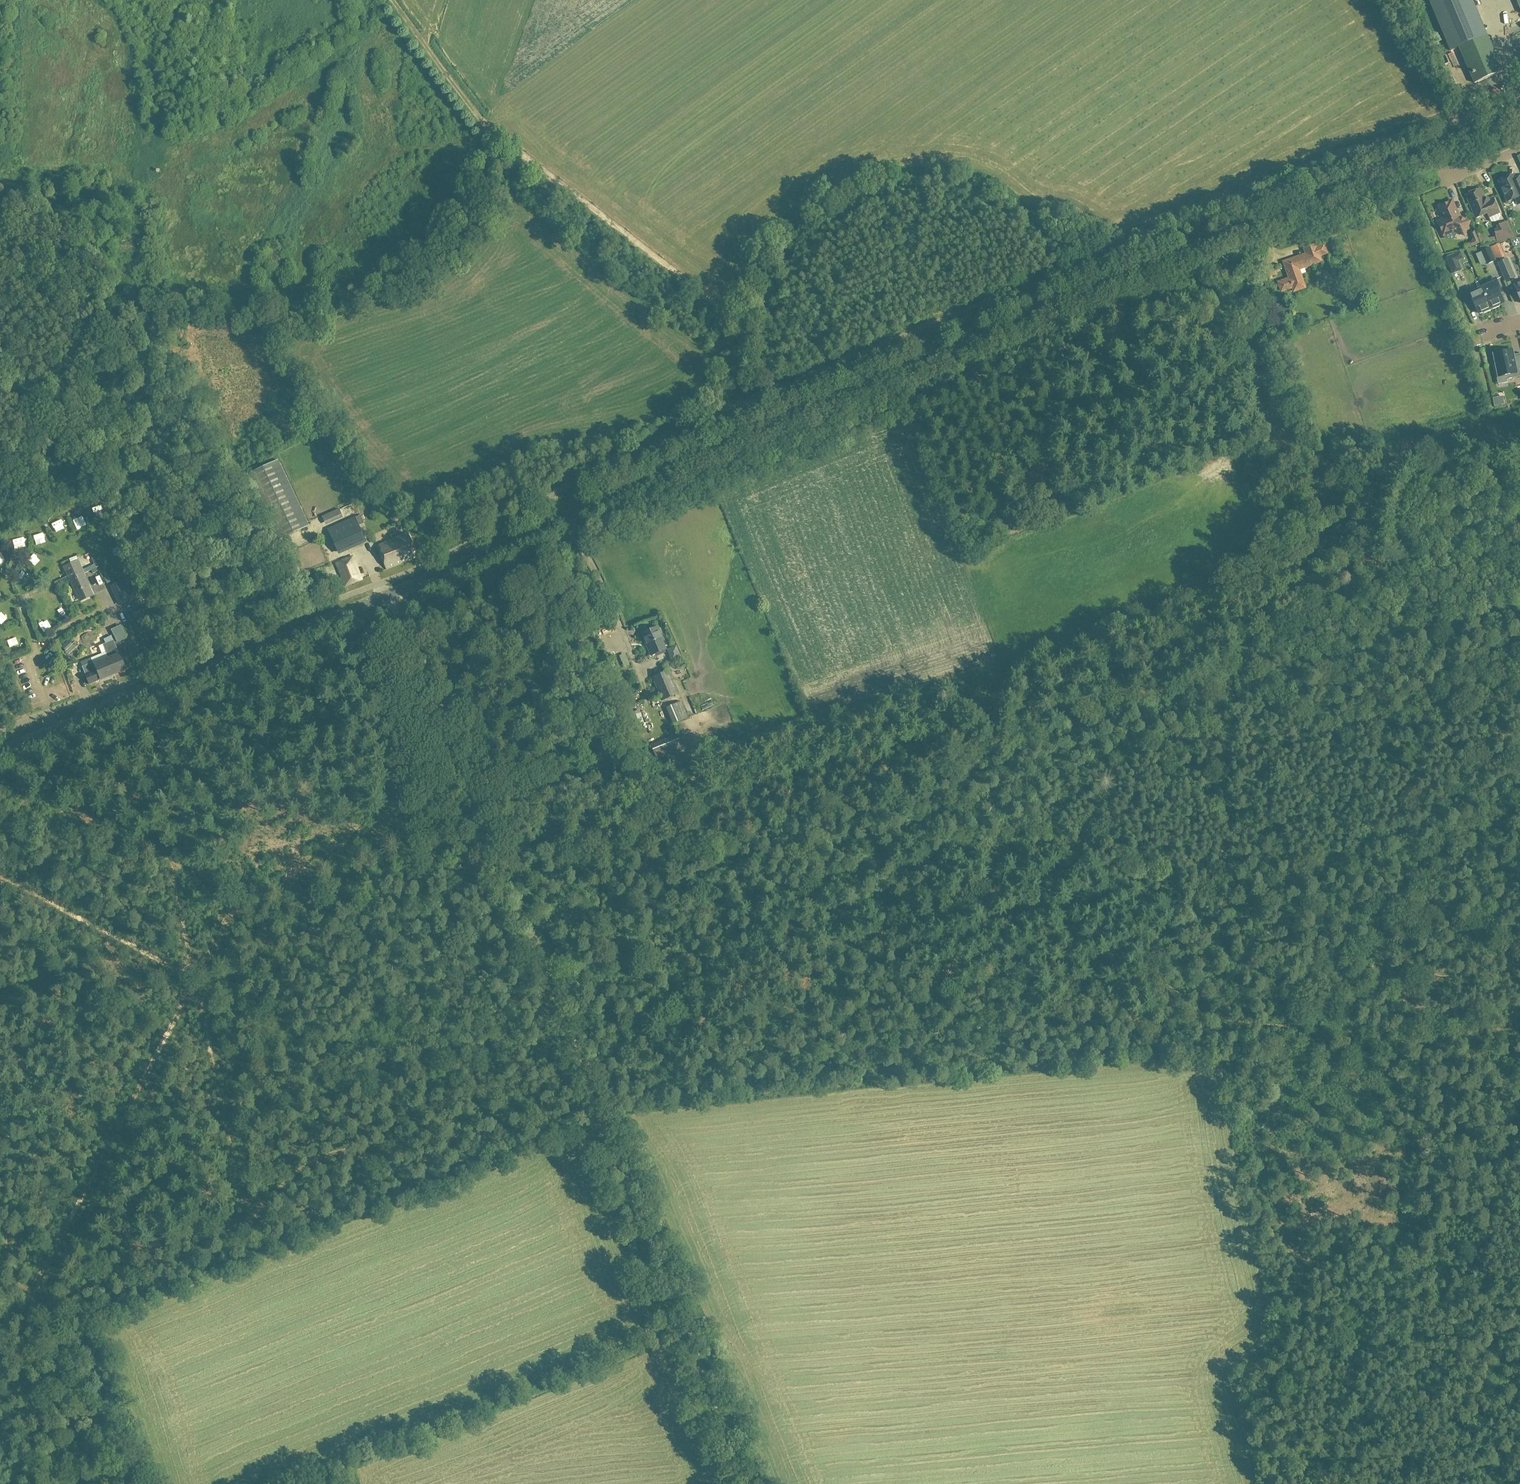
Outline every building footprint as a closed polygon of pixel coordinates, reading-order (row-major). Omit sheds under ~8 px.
[(1451,50),(1460,46),(1457,37),(1460,36),(1481,26),(1484,25),(1473,0),(1430,0),(1451,50)] [(1502,72),(1488,38),(1461,49),(1475,83),(1502,72)] [(1494,78),(1486,84),(1490,90),(1498,84),(1494,78)] [(1508,201),(1516,198),(1519,204),(1519,176),(1516,178),(1515,174),(1499,180),(1508,201)] [(1485,197),(1481,188),(1466,194),(1476,217),(1488,212),(1490,216),(1500,212),(1494,197),(1489,199),(1485,197)] [(1459,217),(1452,200),(1440,206),(1445,219),(1439,221),(1443,232),(1452,229),(1464,234),(1470,221),(1459,217)] [(1496,231),(1498,241),(1516,237),(1508,220),(1500,223),(1502,230),(1496,231)] [(1480,242),(1475,230),(1472,231),(1471,233),(1473,238),(1472,241),(1465,244),(1464,246),(1465,249),(1480,242)] [(1315,245),(1305,249),(1306,254),(1284,262),(1290,278),(1278,282),(1281,291),(1292,286),(1294,290),(1304,287),(1298,269),(1320,260),(1318,255),(1326,252),(1323,245),(1316,248),(1315,245)] [(1481,251),(1487,265),(1496,261),(1490,247),(1481,251)] [(1446,257),(1450,266),(1457,263),(1455,259),(1457,258),(1455,254),(1446,257)] [(1516,276),(1508,258),(1498,262),(1505,281),(1516,276)] [(1266,278),(1277,275),(1274,268),(1264,271),(1266,278)] [(1488,285),(1483,287),(1492,309),(1500,306),(1499,304),(1504,302),(1500,292),(1502,291),(1496,278),(1487,282),(1488,285)] [(1485,312),(1492,309),(1483,287),(1478,289),(1477,286),(1467,290),(1473,304),(1475,303),(1479,313),(1484,310),(1485,312)] [(1246,336),(1257,332),(1255,326),(1244,330),(1246,336)] [(1506,375),(1507,379),(1508,379),(1519,376),(1519,363),(1516,364),(1514,354),(1513,349),(1494,353),(1497,365),(1495,365),(1497,377),(1506,375)] [(309,525),(279,459),(247,474),(278,540),(309,525)] [(340,508),(322,516),(326,525),(344,517),(340,508)] [(364,522),(360,514),(355,517),(358,525),(364,522)] [(365,541),(355,517),(328,529),(337,551),(347,547),(348,549),(365,541)] [(82,534),(92,530),(87,519),(77,523),(82,534)] [(112,539),(117,547),(124,542),(119,534),(112,539)] [(377,546),(386,568),(417,556),(408,534),(377,546)] [(45,548),(52,544),(47,535),(40,538),(45,548)] [(336,563),(346,585),(362,579),(352,556),(336,563)] [(63,567),(67,576),(54,582),(56,586),(69,580),(77,596),(90,590),(82,573),(83,573),(77,560),(63,567)] [(130,592),(135,590),(128,576),(109,586),(118,605),(133,598),(130,592)] [(8,626),(13,625),(10,612),(4,614),(8,626)] [(650,646),(648,647),(651,655),(666,649),(662,640),(664,640),(658,626),(642,633),(647,644),(649,643),(650,646)] [(85,660),(88,667),(90,672),(84,674),(89,685),(100,680),(125,670),(119,654),(113,640),(103,644),(106,652),(85,660)] [(17,658),(26,654),(22,643),(13,646),(17,658)] [(669,670),(652,677),(662,700),(679,694),(669,670)] [(672,723),(687,717),(681,701),(665,708),(672,723)] [(640,711),(623,716),(627,727),(643,722),(640,711)]
